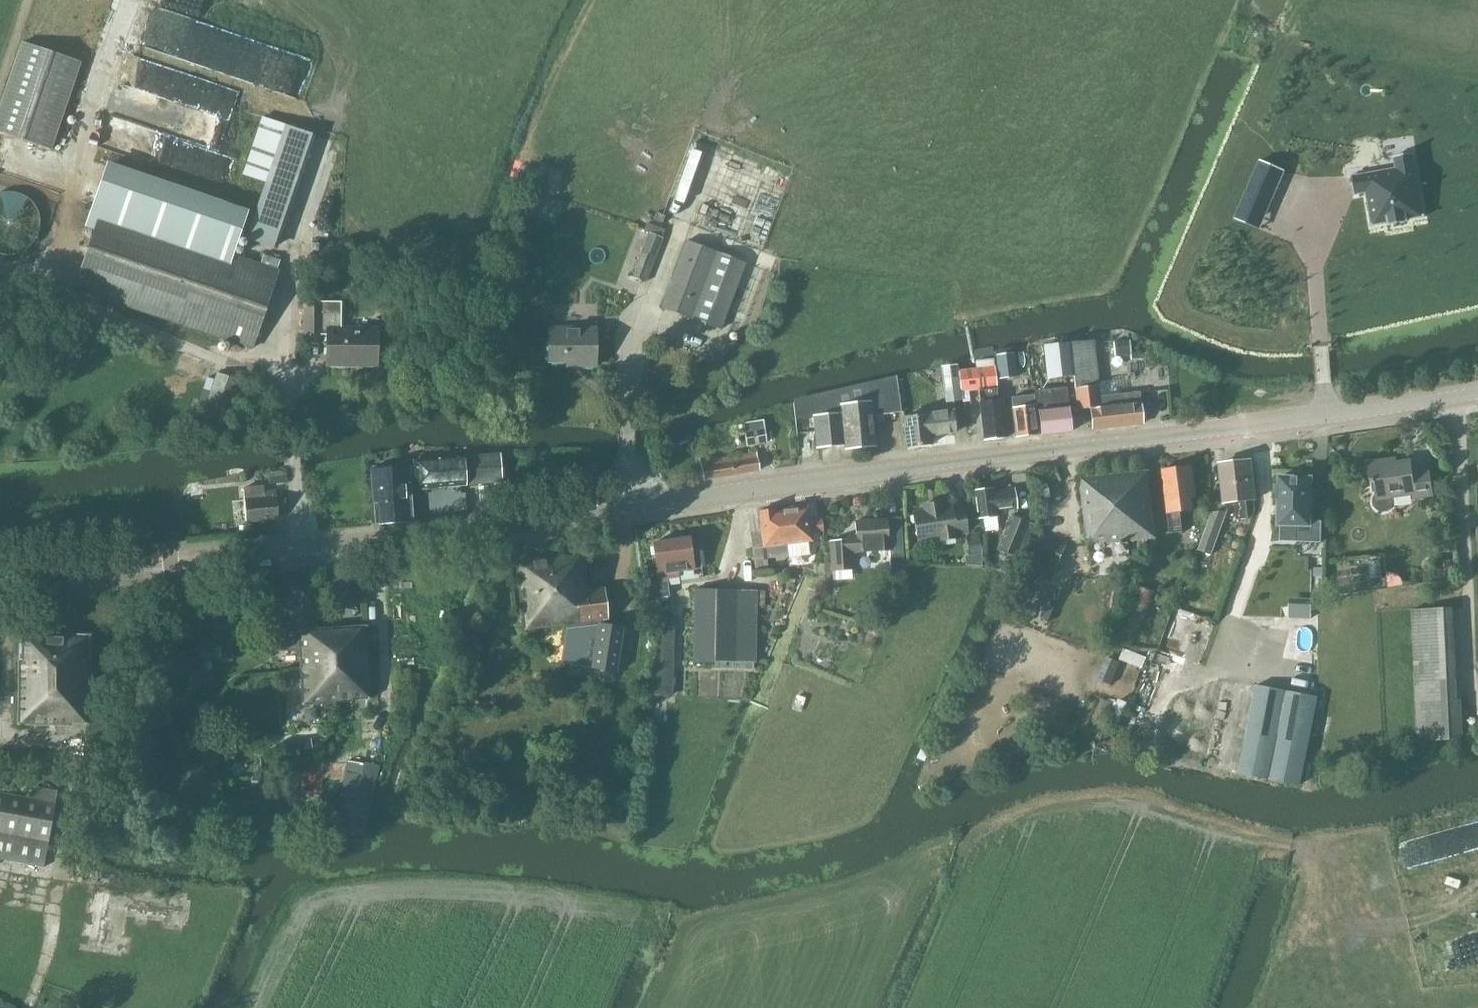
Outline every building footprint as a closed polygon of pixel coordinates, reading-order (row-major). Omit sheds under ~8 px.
[(0,106),(0,131),(52,149),(82,63),(22,42),(0,106)] [(261,117),(241,174),(265,183),(285,126),(261,117)] [(690,177),(708,126),(696,122),(679,173),(690,177)] [(272,248),(312,135),(285,126),(265,183),(245,238),(272,248)] [(730,136),(728,146),(751,150),(753,140),(730,136)] [(753,217),(768,162),(716,147),(700,202),(753,217)] [(1353,176),(1351,176),(1355,195),(1356,195),(1367,193),(1372,224),(1372,226),(1374,226),(1389,223),(1390,225),(1392,224),(1406,222),(1408,222),(1407,220),(1423,217),(1423,218),(1424,217),(1424,216),(1413,155),(1413,153),(1394,157),(1395,158),(1397,169),(1353,176)] [(1260,161),(1247,191),(1272,202),(1285,172),(1260,161)] [(86,225),(95,228),(101,209),(233,255),(247,214),(107,166),(86,225)] [(531,191),(524,212),(531,215),(539,193),(531,191)] [(0,254),(3,255),(6,255),(9,255),(12,255),(15,255),(18,254),(21,253),(24,252),(27,250),(29,248),(32,246),(34,244),(36,241),(37,239),(38,236),(40,233),(40,230),(41,227),(41,224),(41,221),(40,218),(40,215),(38,212),(37,209),(36,206),(34,204),(32,201),(29,199),(27,198),(24,196),(21,195),(18,194),(15,193),(12,192),(9,192),(6,192),(3,193),(0,194),(0,254)] [(74,287),(251,349),(278,270),(233,255),(101,209),(95,228),(74,287)] [(1290,230),(1291,219),(1266,216),(1265,227),(1290,230)] [(649,233),(642,252),(655,257),(656,257),(663,238),(665,230),(647,223),(645,231),(649,233)] [(661,307),(720,330),(745,264),(686,241),(661,307)] [(646,282),(655,257),(642,252),(632,277),(646,282)] [(751,263),(743,284),(759,290),(766,269),(751,263)] [(327,366),(377,366),(377,328),(340,328),(340,303),(304,303),(304,334),(327,334),(327,366)] [(573,362),(573,367),(597,367),(597,327),(548,327),(547,362),(573,362)] [(1093,340),(1070,342),(1074,376),(1077,409),(1090,408),(1092,429),(1093,430),(1142,425),(1142,423),(1139,392),(1120,394),(1118,379),(1098,381),(1093,340)] [(1070,342),(1043,345),(1047,379),(1074,376),(1070,342)] [(166,348),(161,362),(172,366),(177,351),(166,348)] [(1013,354),(996,356),(998,378),(1015,377),(1013,354)] [(960,390),(996,386),(993,360),(974,362),(975,368),(957,370),(960,390)] [(957,365),(941,367),(941,369),(944,392),(945,402),(961,400),(960,390),(957,370),(957,365)] [(197,429),(222,437),(240,381),(215,373),(197,429)] [(205,407),(213,379),(207,377),(198,405),(205,407)] [(808,396),(794,399),(794,402),(796,418),(798,434),(812,432),(814,448),(842,445),(843,450),(874,446),(871,416),(901,412),(897,382),(838,389),(828,392),(808,396)] [(978,390),(983,441),(1003,439),(1000,398),(996,398),(995,388),(978,390)] [(1071,432),(1066,389),(1036,392),(1040,436),(1071,432)] [(1032,395),(1011,398),(1016,438),(1037,435),(1033,405),(1032,395)] [(929,433),(955,430),(953,412),(903,418),(906,447),(930,444),(929,433)] [(767,443),(763,420),(743,423),(747,446),(767,443)] [(757,453),(699,462),(702,480),(760,471),(757,453)] [(414,488),(502,482),(500,454),(465,456),(464,455),(412,459),(414,488)] [(1387,460),(1368,462),(1370,482),(1375,482),(1376,494),(1376,495),(1375,497),(1374,498),(1374,504),(1377,509),(1382,512),(1388,511),(1392,507),(1394,501),(1392,496),(1411,493),(1413,497),(1431,495),(1428,471),(1411,473),(1410,462),(1388,464),(1387,460)] [(1254,498),(1262,497),(1259,471),(1251,472),(1250,461),(1219,464),(1224,504),(1234,503),(1236,518),(1247,517),(1246,502),(1254,501),(1254,498)] [(1192,498),(1197,497),(1194,467),(1192,467),(1189,462),(1180,463),(1178,468),(1162,470),(1169,533),(1184,531),(1180,513),(1193,511),(1192,498)] [(371,468),(374,524),(412,522),(409,466),(371,468)] [(283,471),(267,473),(268,484),(284,483),(283,471)] [(1129,540),(1154,537),(1147,472),(1081,479),(1088,543),(1104,542),(1105,545),(1119,543),(1121,545),(1129,544),(1129,540)] [(1312,478),(1310,478),(1282,477),(1280,477),(1280,479),(1279,523),(1279,525),(1281,525),(1299,526),(1299,542),(1320,542),(1321,522),(1311,521),(1312,480),(1312,478)] [(244,497),(242,497),(245,523),(277,520),(274,492),(263,493),(262,487),(243,489),(244,497)] [(996,512),(1014,509),(1013,489),(993,492),(992,487),(971,490),(975,518),(996,515),(996,512)] [(956,534),(968,532),(963,508),(952,510),(952,506),(942,508),(941,502),(923,506),(924,512),(913,514),(917,538),(929,536),(929,539),(938,538),(939,542),(957,538),(956,534)] [(761,548),(753,549),(756,570),(769,569),(767,558),(788,556),(786,544),(808,541),(811,541),(810,532),(823,531),(822,520),(809,521),(807,507),(804,508),(803,505),(790,507),(790,510),(774,512),(774,509),(757,511),(759,531),(761,548)] [(1210,554),(1227,511),(1213,511),(1199,550),(1210,554)] [(1013,516),(1000,549),(1008,553),(1015,555),(1028,522),(1013,516)] [(856,540),(830,541),(831,571),(833,571),(852,570),(853,570),(852,553),(890,551),(890,557),(902,557),(900,518),(855,521),(856,540)] [(978,537),(967,539),(970,555),(981,553),(978,537)] [(700,569),(698,550),(691,551),(689,538),(673,541),(670,538),(666,538),(665,541),(652,542),(656,575),(646,576),(649,598),(669,595),(667,578),(679,576),(678,572),(700,569)] [(1008,553),(1001,571),(1010,575),(1014,576),(1021,558),(1015,555),(1008,553)] [(564,557),(516,562),(524,630),(567,624),(561,663),(592,667),(616,671),(623,628),(602,625),(603,619),(607,619),(604,589),(588,590),(584,556),(564,559),(564,557)] [(1040,564),(1036,583),(1047,584),(1050,565),(1040,564)] [(1451,564),(1440,566),(1441,575),(1452,574),(1451,564)] [(1385,569),(1386,584),(1400,584),(1399,569),(1385,569)] [(852,570),(833,571),(833,580),(852,578),(852,570)] [(1132,648),(1157,592),(1138,583),(1113,639),(1132,648)] [(694,663),(755,663),(755,592),(695,591),(694,663)] [(765,608),(765,591),(756,591),(756,608),(765,608)] [(1456,680),(1453,608),(1412,610),(1415,682),(1418,742),(1464,740),(1462,699),(1457,699),(1456,680)] [(367,627),(298,631),(298,632),(286,633),(287,652),(300,651),(303,705),(352,702),(352,700),(371,698),(367,627)] [(1197,653),(1195,631),(1161,633),(1163,656),(1197,653)] [(67,724),(89,724),(90,638),(19,637),(18,727),(67,728),(67,724)] [(1118,659),(1142,663),(1145,650),(1120,646),(1118,659)] [(1121,663),(1109,658),(1099,680),(1111,685),(1121,663)] [(1256,687),(1239,775),(1300,787),(1318,699),(1256,687)] [(1113,694),(1106,715),(1119,720),(1126,698),(1113,694)] [(488,729),(487,718),(469,718),(470,729),(488,729)] [(148,751),(166,758),(170,748),(154,741),(148,751)] [(88,758),(111,759),(111,745),(89,745),(88,758)] [(335,829),(364,834),(378,767),(348,761),(335,829)] [(43,868),(56,792),(34,789),(32,799),(0,794),(0,861),(43,868)] [(534,803),(523,805),(526,821),(538,819),(534,803)] [(1427,828),(1434,854),(1477,842),(1477,815),(1427,828)] [(1424,839),(1425,838),(1424,831),(1401,835),(1407,867),(1429,863),(1424,839)] [(1427,916),(1477,906),(1477,879),(1422,889),(1427,916)]
